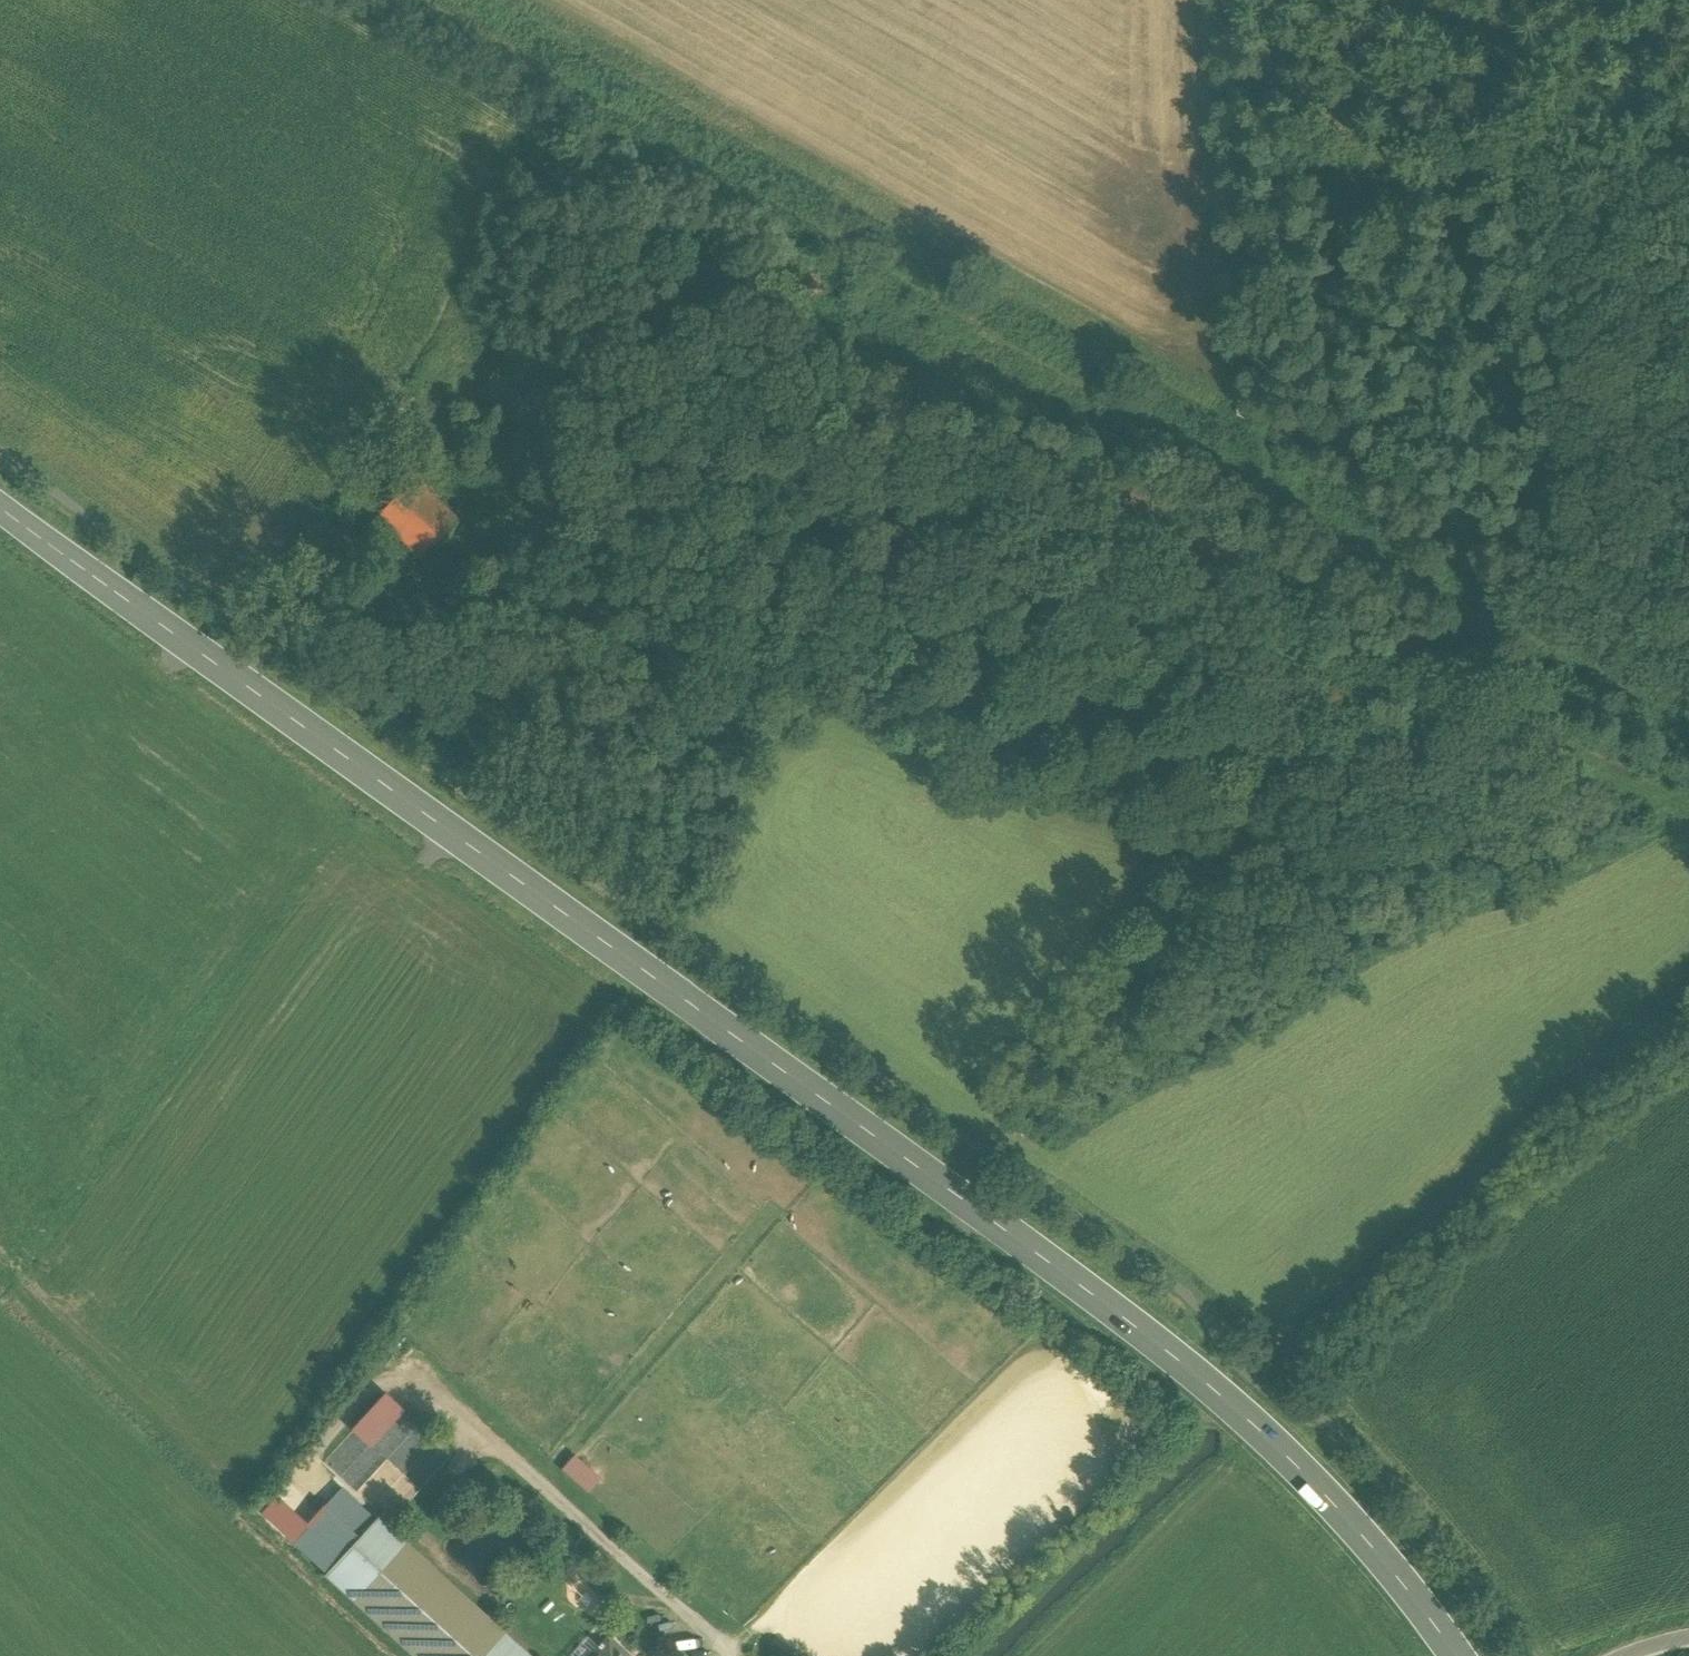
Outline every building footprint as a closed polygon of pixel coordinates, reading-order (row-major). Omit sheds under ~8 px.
[(412,478),(376,518),(423,560),(459,520),(412,478)] [(425,1480),(448,1455),(381,1393),(347,1430),(368,1449),(387,1429),(402,1443),(401,1445),(423,1466),(416,1473),(425,1480)] [(343,1475),(366,1450),(350,1435),(327,1460),(343,1475)] [(559,1470),(588,1492),(600,1476),(571,1454),(559,1470)] [(291,1540),(419,1655),(526,1655),(339,1487),(291,1540)] [(263,1520),(284,1536),(295,1522),(274,1505),(263,1520)] [(608,1634),(589,1655),(632,1655),(608,1634)]
